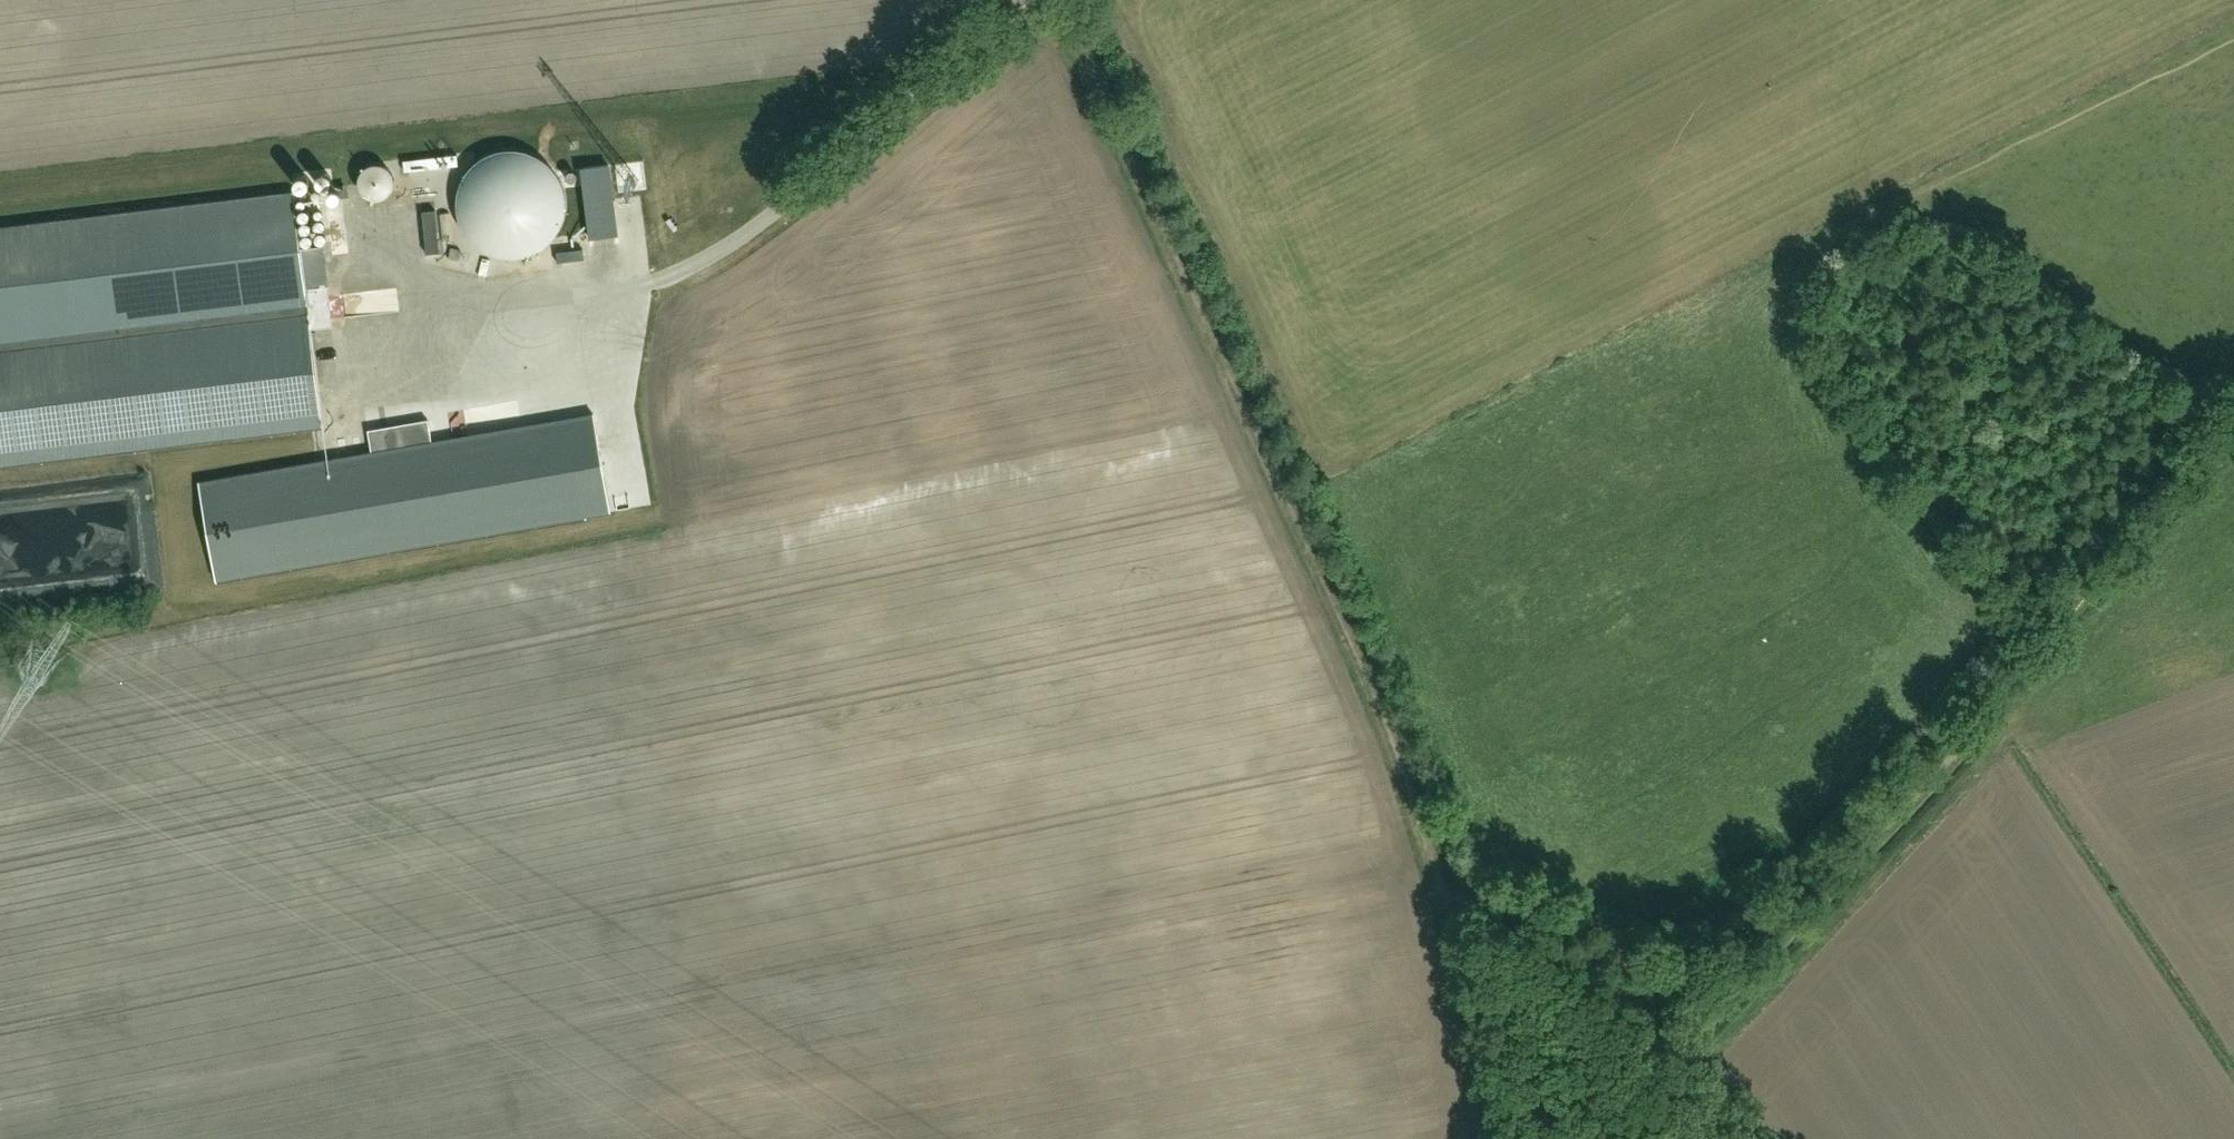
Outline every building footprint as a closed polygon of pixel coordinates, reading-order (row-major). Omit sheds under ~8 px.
[(289,170),(304,166),(300,150),(285,154),(289,170)] [(321,426),(311,330),(333,324),(321,244),(300,248),(292,192),(0,227),(0,465),(321,426)] [(405,293),(366,295),(367,318),(406,316),(405,293)] [(210,490),(222,577),(604,506),(586,421),(210,490)] [(31,588),(29,540),(35,540),(35,552),(51,552),(51,570),(110,568),(107,499),(0,502),(0,589),(31,588)]
